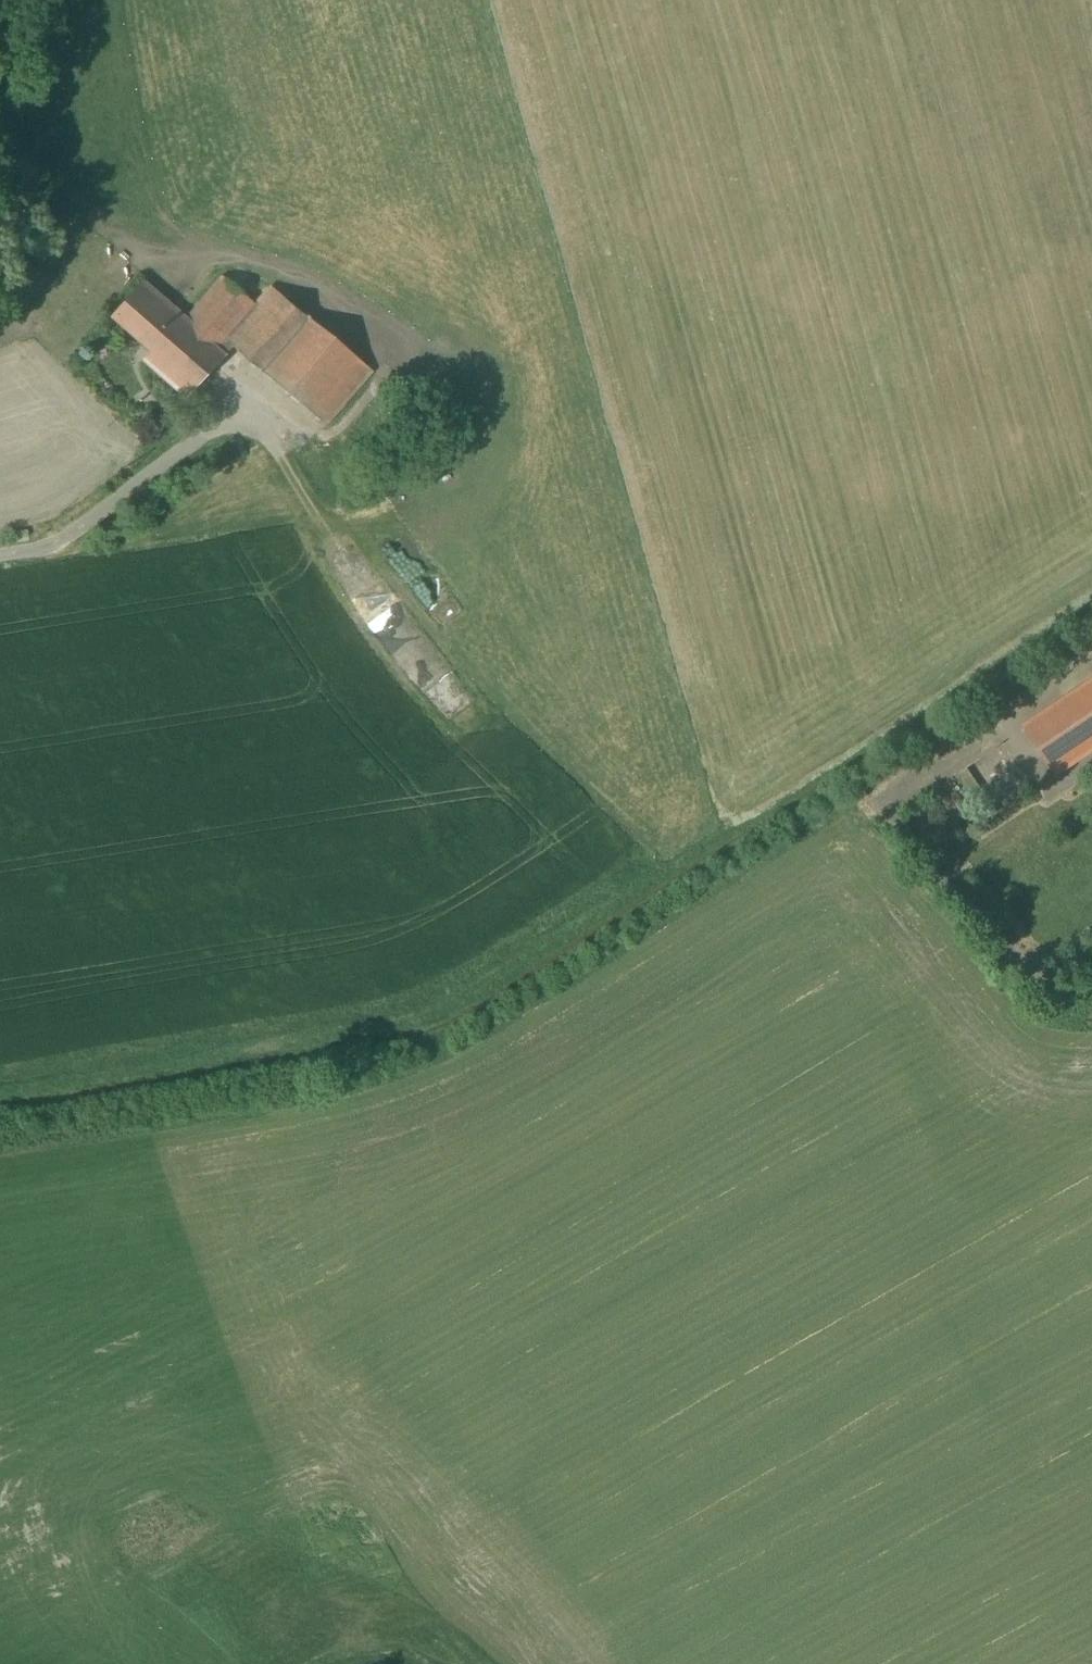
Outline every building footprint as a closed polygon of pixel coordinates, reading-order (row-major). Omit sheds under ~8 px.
[(223,276),(186,320),(188,321),(172,338),(169,336),(154,354),(152,352),(145,361),(190,399),(234,348),(329,421),(370,371),(273,288),(258,306),(223,276)] [(113,317),(152,352),(154,354),(169,336),(172,338),(188,321),(186,320),(143,283),(113,317)] [(1023,730),(1055,777),(1091,752),(1091,684),(1023,730)]
